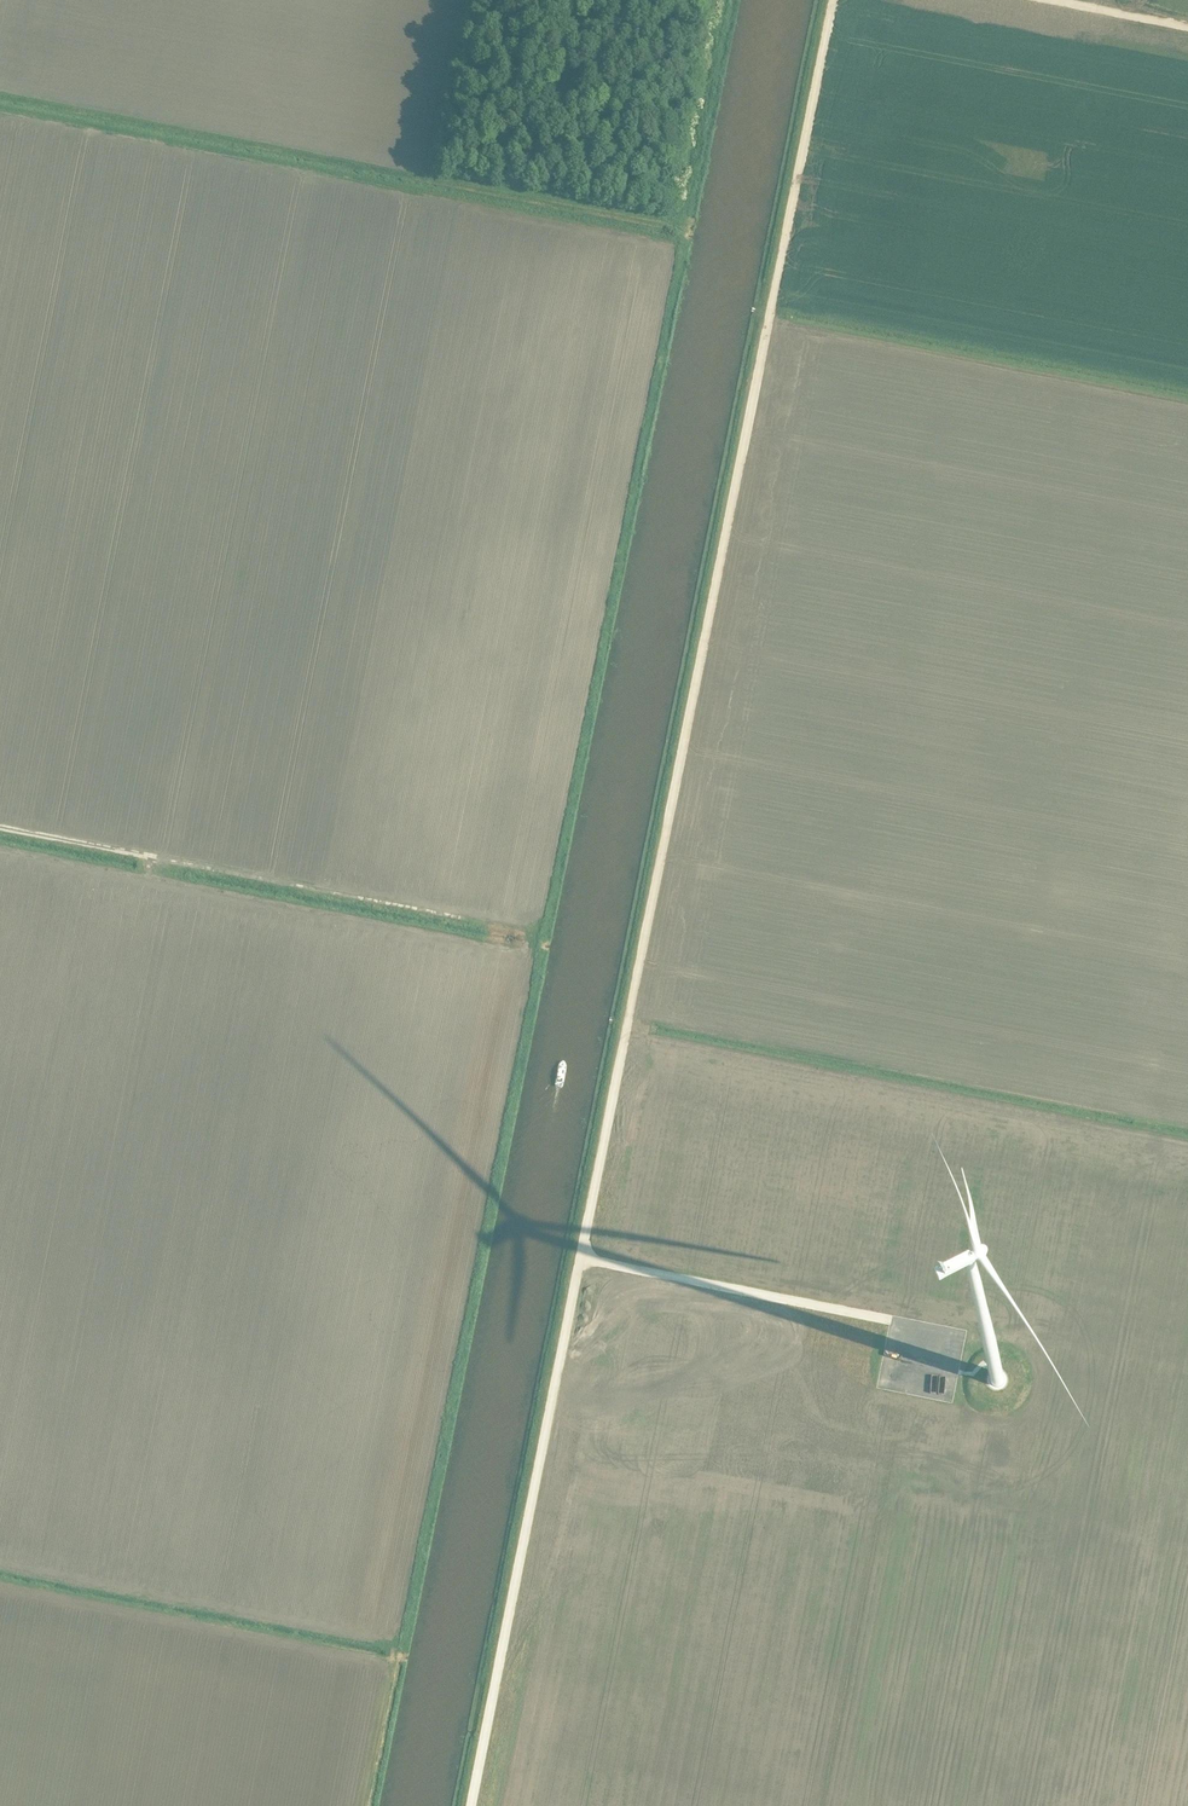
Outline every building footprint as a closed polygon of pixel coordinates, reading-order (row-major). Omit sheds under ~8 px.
[(985,1377),(985,1379),(985,1380),(985,1382),(985,1383),(986,1385),(987,1386),(988,1387),(989,1388),(990,1389),(992,1390),(993,1390),(994,1391),(996,1391),(997,1391),(999,1391),(1000,1390),(1002,1390),(1003,1389),(1004,1388),(1006,1387),(1007,1386),(1007,1385),(1008,1383),(1008,1382),(1009,1380),(1009,1379),(1009,1377),(1008,1376),(1008,1374),(1007,1373),(1007,1372),(1006,1371),(1004,1370),(1003,1369),(1002,1368),(1000,1367),(999,1367),(997,1367),(996,1367),(994,1367),(993,1367),(992,1368),(990,1369),(989,1370),(988,1371),(987,1372),(986,1373),(986,1374),(985,1376),(985,1377)]
